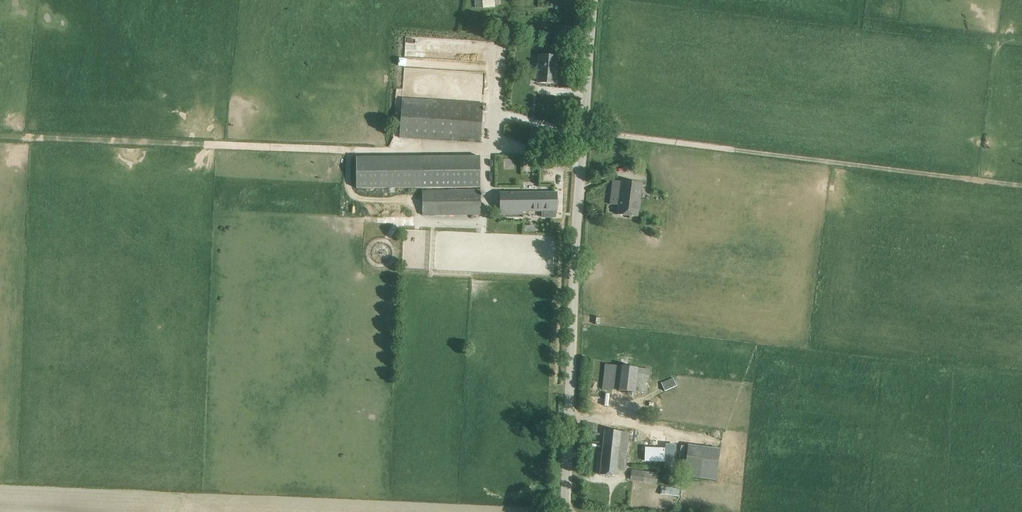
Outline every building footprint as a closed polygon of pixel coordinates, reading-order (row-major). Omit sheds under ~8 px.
[(556,56),(541,55),(539,83),(555,84),(556,69),(555,69),(555,65),(556,65),(556,56)] [(483,104),(402,99),(400,137),(481,142),(483,104)] [(480,156),(356,157),(357,188),(480,186),(480,156)] [(621,181),(613,180),(610,204),(618,205),(617,214),(640,217),(643,183),(621,181)] [(422,191),(423,216),(481,215),(481,190),(422,191)] [(557,201),(557,192),(499,194),(500,214),(523,214),(523,211),(542,211),(542,217),(556,217),(556,211),(557,211),(557,203),(557,201)] [(647,386),(649,369),(605,364),(605,365),(606,365),(606,364),(612,365),(611,374),(604,373),(603,389),(635,393),(636,392),(647,394),(647,386)] [(676,386),(673,377),(661,382),(665,391),(676,386)] [(629,432),(605,430),(600,475),(617,476),(618,466),(625,467),(629,432)] [(716,479),(720,449),(688,445),(684,475),(716,479)] [(667,454),(640,450),(638,462),(659,465),(658,473),(664,474),(667,454)] [(656,483),(658,473),(632,469),(631,479),(656,483)] [(660,494),(679,496),(680,489),(661,487),(660,494)]
